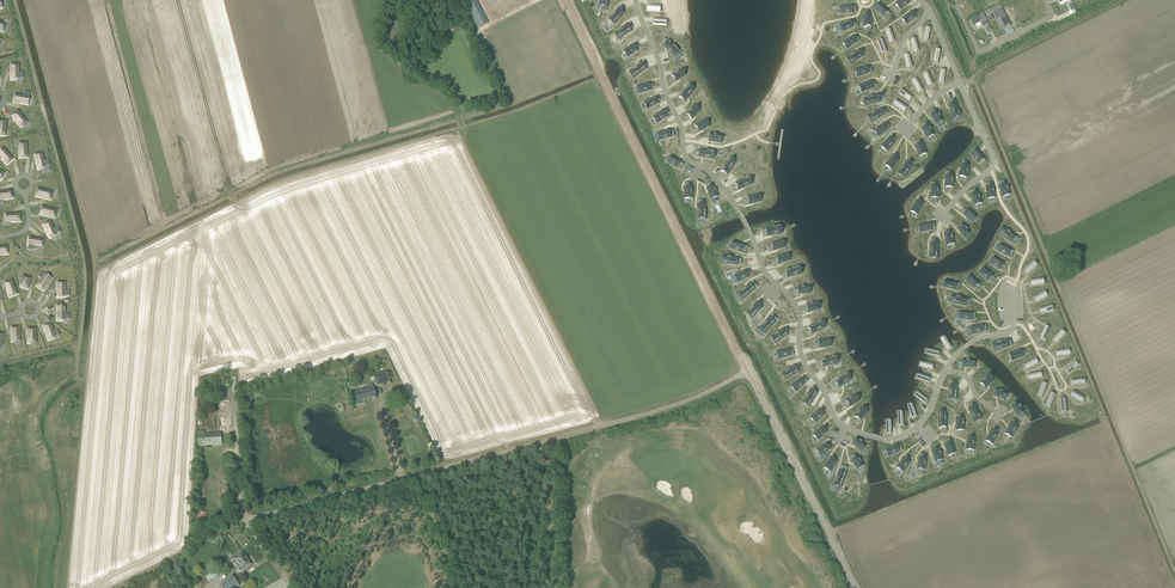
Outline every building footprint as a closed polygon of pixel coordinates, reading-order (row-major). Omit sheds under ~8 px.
[(478,29),(488,25),(476,0),(464,0),(478,29)] [(895,4),(900,10),(909,3),(912,0),(900,0),(895,4)] [(1019,3),(1010,7),(1013,12),(1015,16),(1015,17),(1019,15),(1021,18),(1026,16),(1019,3)] [(879,4),(875,9),(883,17),(886,20),(891,14),(888,12),(885,9),(879,4)] [(847,6),(840,7),(841,14),(852,12),(852,11),(856,10),(855,5),(851,5),(848,6),(847,6)] [(609,20),(614,24),(614,25),(614,24),(616,22),(624,13),(622,12),(625,9),(621,6),(618,9),(616,11),(616,12),(611,17),(609,20)] [(1002,9),(994,13),(996,18),(999,17),(1005,27),(1009,25),(1002,9)] [(907,15),(901,19),(906,25),(915,18),(914,16),(917,14),(914,10),(911,12),(908,14),(907,15)] [(870,15),(863,16),(863,22),(864,27),(866,27),(866,31),(871,31),(871,27),(871,24),(871,23),(871,22),(870,15)] [(978,17),(971,21),(973,25),(974,25),(977,29),(983,26),(983,27),(988,25),(983,15),(978,17)] [(846,22),(839,25),(839,26),(842,31),(842,32),(853,27),(856,25),(853,19),(850,21),(847,22),(846,22)] [(615,33),(614,34),(618,39),(618,40),(619,40),(621,38),(631,31),(630,30),(633,27),(630,23),(627,25),(624,27),(623,28),(617,32),(615,33)] [(890,29),(885,31),(889,41),(890,43),(890,41),(891,40),(893,40),(894,42),(895,42),(894,40),(890,29)] [(848,39),(843,43),(847,49),(856,42),(859,40),(856,34),(852,37),(852,36),(850,38),(849,38),(848,39)] [(664,38),(660,43),(663,46),(663,47),(666,50),(667,50),(674,56),(674,57),(679,51),(668,41),(664,38)] [(882,39),(877,41),(881,52),(882,54),(882,51),(883,51),(885,50),(886,52),(887,52),(886,50),(882,39)] [(915,39),(910,40),(914,51),(914,53),(915,53),(914,51),(916,50),(918,50),(918,52),(919,52),(918,50),(915,39)] [(629,47),(623,52),(627,58),(637,51),(636,49),(639,47),(636,43),(633,45),(630,47),(629,47)] [(846,58),(846,59),(850,64),(853,62),(862,56),(861,54),(865,52),(862,48),(858,50),(856,52),(855,52),(855,53),(849,56),(846,58)] [(673,59),(676,61),(682,55),(679,52),(673,59)] [(908,54),(904,56),(907,67),(907,69),(908,69),(907,67),(909,66),(911,65),(912,68),(912,67),(912,65),(908,54)] [(629,72),(629,73),(633,78),(634,78),(636,76),(645,69),(644,68),(647,65),(644,61),(641,64),(638,65),(638,66),(632,70),(629,72)] [(11,72),(11,79),(19,79),(23,79),(23,73),(19,73),(19,65),(11,65),(11,72)] [(863,68),(855,70),(858,77),(868,73),(872,72),(870,65),(866,67),(866,66),(863,68)] [(673,78),(670,80),(672,84),(676,82),(678,81),(679,80),(686,76),(681,70),(672,76),(673,78)] [(928,72),(923,74),(928,87),(929,87),(928,85),(930,84),(931,83),(932,85),(933,85),(932,83),(928,72)] [(916,79),(912,81),(918,93),(919,93),(918,91),(920,90),(921,89),(922,91),(923,91),(922,89),(916,79)] [(867,82),(858,86),(861,93),(872,88),(871,86),(875,85),(873,80),(869,82),(869,81),(867,82)] [(644,85),(637,87),(639,94),(650,90),(650,89),(654,87),(652,82),(648,84),(648,83),(645,84),(644,85)] [(680,98),(678,102),(682,105),(684,102),(685,102),(687,99),(687,98),(692,93),(694,90),(689,86),(688,86),(686,88),(679,97),(680,98)] [(902,89),(899,93),(908,100),(909,101),(910,101),(908,100),(909,98),(910,97),(912,98),(913,97),(911,96),(902,89)] [(15,94),(13,102),(22,103),(28,105),(29,97),(28,97),(29,93),(24,92),(23,96),(22,96),(15,94)] [(864,99),(863,99),(864,100),(866,106),(869,105),(880,101),(879,99),(883,98),(881,93),(878,94),(877,94),(875,95),(867,98),(864,99)] [(651,99),(644,103),(647,110),(658,104),(657,102),(660,101),(658,96),(654,98),(652,99),(651,99)] [(949,100),(948,100),(949,104),(950,108),(952,115),(953,118),(960,116),(959,113),(955,102),(954,98),(949,100)] [(896,100),(893,104),(903,111),(904,112),(905,112),(903,110),(904,109),(905,107),(907,108),(896,100)] [(686,115),(685,116),(688,119),(689,117),(692,120),(694,117),(695,116),(699,111),(694,106),(686,115)] [(867,115),(867,116),(870,122),(871,122),(874,121),(884,115),(887,113),(884,107),(880,109),(877,111),(870,114),(867,115)] [(659,113),(653,118),(657,124),(666,117),(665,115),(668,113),(665,109),(662,111),(660,113),(659,113)] [(933,109),(929,111),(931,115),(933,118),(937,124),(942,121),(943,120),(937,111),(935,112),(933,109)] [(17,111),(12,116),(21,127),(27,122),(17,111)] [(696,128),(693,130),(695,134),(699,132),(702,131),(702,130),(703,130),(709,126),(705,120),(695,126),(696,128)] [(926,121),(920,124),(922,128),(924,132),(927,138),(934,135),(928,125),(926,121)] [(880,126),(874,131),(878,136),(878,137),(887,130),(887,129),(890,127),(886,122),(883,124),(880,126)] [(664,132),(658,133),(659,139),(659,140),(671,137),(674,136),(673,130),(669,131),(669,130),(666,131),(665,131),(664,132)] [(710,134),(709,141),(712,142),(713,142),(720,143),(721,136),(710,134)] [(886,140),(881,147),(887,151),(894,143),(894,142),(896,139),(891,135),(889,138),(888,138),(886,140)] [(919,140),(914,141),(916,145),(915,145),(917,149),(919,156),(926,154),(922,143),(920,143),(919,140)] [(26,143),(19,143),(19,158),(27,157),(26,143)] [(1,158),(2,159),(7,164),(13,159),(8,154),(3,148),(0,151),(0,159),(1,158)] [(695,151),(695,156),(699,157),(698,157),(701,158),(702,158),(710,159),(713,160),(713,159),(714,153),(714,152),(711,152),(700,150),(699,152),(695,151)] [(977,150),(971,155),(979,164),(980,163),(983,166),(987,163),(984,159),(982,157),(981,156),(981,155),(977,150)] [(42,153),(34,155),(36,162),(38,169),(46,167),(45,167),(49,166),(48,160),(44,161),(42,153)] [(890,159),(885,165),(891,169),(898,160),(896,159),(899,156),(895,153),(892,156),(890,159)] [(671,156),(667,163),(677,169),(678,167),(681,169),(684,165),(681,163),(681,162),(678,161),(671,156)] [(898,173),(898,174),(903,178),(904,178),(906,175),(912,166),(915,162),(909,158),(907,162),(906,162),(904,165),(900,171),(898,173)] [(722,172),(720,176),(725,179),(727,175),(729,172),(733,166),(735,163),(735,162),(729,159),(727,162),(721,171),(722,172)] [(961,169),(959,176),(966,178),(969,167),(967,166),(968,162),(963,161),(962,165),(961,168),(961,169)] [(736,186),(732,187),(733,188),(734,191),(735,192),(738,190),(742,189),(749,186),(751,184),(752,184),(751,184),(749,178),(748,178),(745,179),(735,184),(736,186)] [(1005,180),(998,182),(999,186),(1000,189),(1001,190),(1003,197),(1010,195),(1006,184),(1005,180)] [(992,182),(985,183),(986,187),(986,191),(986,192),(988,199),(995,198),(993,186),(992,182)] [(710,183),(705,185),(707,189),(708,192),(711,199),(717,197),(718,197),(713,186),(712,187),(710,183)] [(38,188),(36,196),(50,199),(52,192),(38,188)] [(974,189),(970,191),(971,195),(972,198),(972,199),(974,206),(981,203),(978,192),(976,193),(974,189)] [(0,192),(0,200),(13,198),(12,191),(0,192)] [(748,199),(744,200),(745,205),(749,204),(749,205),(753,204),(760,202),(758,195),(747,198),(748,199)] [(913,206),(910,211),(913,213),(917,215),(922,205),(921,204),(923,200),(918,198),(916,201),(914,205),(913,206)] [(42,207),(40,214),(54,218),(56,210),(42,207)] [(963,208),(960,212),(963,215),(965,217),(966,217),(966,218),(971,222),(976,217),(968,209),(966,211),(963,208)] [(20,214),(5,214),(6,222),(20,221),(20,214)] [(50,222),(43,225),(46,232),(49,238),(56,235),(56,234),(60,232),(58,228),(54,229),(53,229),(50,222)] [(924,224),(919,225),(920,232),(931,230),(931,228),(935,228),(934,222),(930,223),(926,224),(925,224),(924,224)] [(963,225),(958,229),(959,232),(960,232),(960,233),(965,238),(971,234),(963,225)] [(766,229),(762,230),(762,232),(763,237),(767,236),(770,236),(771,236),(771,235),(778,234),(781,233),(782,233),(780,227),(780,226),(777,227),(766,229)] [(999,234),(1002,236),(1012,243),(1015,245),(1019,239),(1016,237),(1013,235),(1012,234),(1006,230),(1004,228),(1003,228),(999,234)] [(951,233),(944,234),(945,237),(945,238),(945,239),(947,246),(954,244),(951,233)] [(29,237),(28,245),(28,249),(33,250),(34,246),(35,246),(42,247),(43,240),(36,239),(29,237)] [(930,257),(930,258),(936,258),(937,258),(937,255),(938,243),(936,243),(937,239),(931,239),(931,243),(931,246),(931,247),(930,247),(930,252),(930,254),(930,257)] [(772,246),(768,247),(769,252),(773,251),(776,250),(777,250),(784,247),(782,240),(771,244),(772,246)] [(733,242),(731,249),(742,253),(745,254),(748,247),(744,246),(742,245),(741,245),(741,244),(733,242)] [(1000,245),(997,251),(1007,256),(1011,258),(1014,252),(1010,250),(1011,250),(1006,248),(1006,247),(1000,245)] [(777,259),(773,260),(774,265),(778,264),(781,263),(782,263),(789,261),(787,254),(776,257),(777,259)] [(722,263),(722,264),(725,264),(737,265),(737,264),(741,264),(741,259),(737,258),(738,258),(734,258),(733,258),(726,257),(723,256),(723,257),(722,263)] [(994,258),(990,263),(999,270),(1001,269),(1004,271),(1007,267),(1004,264),(1001,262),(1000,261),(999,261),(994,258)] [(1025,269),(1024,271),(1026,270),(1027,271),(1028,273),(1027,274),(1037,265),(1034,262),(1025,269)] [(786,273),(782,274),(783,279),(787,278),(790,277),(791,277),(798,275),(801,274),(802,274),(801,273),(800,267),(799,267),(796,268),(785,271),(786,273)] [(985,268),(980,274),(988,282),(989,280),(992,283),(996,279),(993,276),(991,274),(990,274),(990,273),(985,268)] [(735,275),(734,276),(737,282),(738,282),(748,277),(747,275),(751,274),(748,269),(745,271),(742,272),(741,272),(735,275)] [(41,279),(36,286),(43,290),(48,283),(51,278),(45,274),(44,274),(41,272),(38,276),(41,279)] [(23,276),(20,286),(27,289),(30,278),(23,276)] [(971,276),(966,281),(974,289),(975,288),(978,291),(982,287),(979,284),(977,282),(976,281),(971,276)] [(945,280),(944,288),(955,290),(959,291),(960,284),(956,283),(953,282),(952,282),(950,282),(945,280)] [(12,281),(4,283),(9,297),(17,294),(12,281)] [(738,294),(743,299),(745,297),(754,290),(757,286),(753,281),(749,284),(747,286),(746,287),(741,292),(738,294)] [(57,291),(57,297),(65,297),(65,296),(69,296),(69,291),(65,291),(65,282),(57,282),(57,291)] [(798,289),(794,290),(794,295),(798,294),(798,295),(801,294),(802,294),(803,294),(810,294),(809,286),(798,287),(798,289)] [(1035,298),(1033,299),(1035,298),(1036,300),(1037,302),(1035,303),(1036,303),(1038,302),(1047,296),(1044,292),(1035,298)] [(736,293),(733,295),(738,302),(742,299),(736,293)] [(951,303),(954,304),(965,306),(966,304),(970,305),(971,300),(967,299),(962,298),(960,298),(960,297),(955,297),(952,296),(951,303)] [(746,313),(746,314),(751,318),(751,319),(752,318),(754,316),(761,308),(760,306),(763,303),(759,300),(756,303),(753,306),(748,311),(746,313)] [(807,307),(803,308),(804,313),(808,312),(811,312),(812,311),(819,309),(817,302),(806,305),(807,307)] [(57,314),(57,321),(65,321),(65,320),(69,320),(69,314),(65,314),(65,306),(57,306),(57,314)] [(1041,309),(1039,309),(1039,310),(1041,309),(1042,311),(1042,313),(1040,314),(1042,314),(1053,310),(1052,306),(1041,309)] [(759,328),(759,329),(764,333),(765,333),(767,331),(774,323),(777,319),(772,314),(769,318),(767,320),(766,320),(766,321),(762,325),(761,326),(759,328)] [(809,330),(805,332),(808,336),(811,334),(812,334),(814,333),(815,333),(821,329),(824,328),(824,327),(821,321),(818,323),(808,328),(809,330)] [(50,324),(43,326),(46,334),(48,340),(56,337),(55,337),(59,335),(57,330),(53,332),(53,331),(50,324)] [(975,326),(970,327),(971,334),(972,335),(983,332),(987,331),(985,324),(981,325),(976,326),(975,326)] [(1044,328),(1040,339),(1045,340),(1049,330),(1050,328),(1049,328),(1048,330),(1047,329),(1045,328),(1046,326),(1045,326),(1044,328)] [(19,327),(11,327),(12,342),(19,341),(19,327)] [(757,327),(754,331),(760,336),(763,333),(757,327)] [(771,337),(771,338),(774,343),(775,343),(778,341),(787,335),(786,333),(789,331),(786,327),(783,329),(781,330),(780,331),(773,335),(771,337)] [(35,328),(27,329),(28,343),(36,343),(35,328)] [(1054,339),(1052,340),(1052,341),(1054,339),(1055,341),(1057,342),(1055,343),(1056,344),(1057,342),(1065,334),(1061,330),(1054,339)] [(942,341),(941,341),(945,346),(945,347),(946,348),(948,351),(952,348),(949,344),(945,338),(945,339),(942,341)] [(818,343),(814,343),(815,349),(819,348),(822,348),(823,347),(830,346),(829,339),(818,341),(818,343)] [(992,344),(994,351),(995,351),(998,350),(1008,347),(1008,346),(1012,345),(1010,339),(1006,340),(1004,340),(1003,341),(1002,341),(995,343),(992,344)] [(784,350),(777,352),(779,359),(790,356),(794,355),(792,348),(788,349),(785,350),(784,350)] [(1015,352),(1009,354),(1010,357),(1012,361),(1022,357),(1022,355),(1025,353),(1023,348),(1020,350),(1017,351),(1016,351),(1015,352)] [(821,360),(817,362),(819,368),(823,367),(826,367),(826,366),(827,366),(834,364),(837,363),(835,357),(835,356),(832,357),(821,360)] [(1026,364),(1024,365),(1024,366),(1026,365),(1027,367),(1028,368),(1026,369),(1026,370),(1028,369),(1038,363),(1036,359),(1026,364)] [(1073,363),(1065,371),(1068,375),(1077,367),(1078,366),(1078,365),(1076,367),(1075,365),(1074,364),(1075,362),(1073,363)] [(782,374),(781,374),(785,380),(786,380),(788,378),(798,372),(797,371),(800,368),(797,364),(794,366),(792,368),(791,368),(784,372),(782,374)] [(374,375),(377,386),(390,382),(388,372),(374,375)] [(1030,375),(1028,375),(1028,376),(1030,375),(1030,377),(1031,379),(1029,380),(1031,380),(1042,377),(1041,372),(1030,375)] [(835,382),(831,385),(835,390),(839,388),(841,386),(842,386),(845,384),(848,381),(851,380),(851,379),(847,374),(847,373),(846,374),(844,375),(834,382),(835,382)] [(918,379),(924,381),(925,382),(929,383),(930,378),(925,377),(919,375),(918,379)] [(981,384),(978,387),(982,391),(985,388),(987,386),(988,386),(988,385),(993,380),(988,375),(980,383),(981,384)] [(796,382),(791,387),(795,392),(804,384),(807,381),(802,376),(799,379),(797,380),(797,381),(796,382)] [(949,399),(949,400),(955,400),(956,400),(956,397),(957,385),(956,385),(957,381),(950,381),(949,385),(949,388),(949,389),(949,396),(949,399)] [(1038,393),(1037,395),(1038,396),(1039,394),(1041,394),(1042,395),(1042,397),(1043,395),(1047,384),(1042,383),(1038,393)] [(363,404),(362,402),(376,398),(375,392),(373,387),(373,385),(367,387),(367,389),(360,391),(354,393),(356,398),(354,398),(356,406),(363,404)] [(802,403),(808,407),(809,406),(810,404),(816,394),(814,393),(817,390),(812,387),(810,390),(808,393),(808,394),(804,400),(802,403)] [(996,389),(993,396),(996,397),(997,397),(1004,400),(1007,393),(996,389)] [(1073,391),(1070,396),(1080,401),(1082,402),(1080,401),(1081,399),(1082,398),(1084,399),(1084,398),(1083,397),(1073,391)] [(916,396),(916,397),(920,400),(921,401),(922,402),(925,404),(928,400),(922,395),(919,393),(918,393),(916,396)] [(1046,403),(1045,405),(1046,406),(1047,404),(1049,404),(1050,405),(1049,407),(1050,407),(1051,405),(1055,395),(1050,393),(1046,403)] [(845,401),(842,403),(846,409),(849,407),(852,405),(853,405),(859,401),(855,395),(845,401)] [(218,410),(228,410),(227,401),(218,401),(218,410)] [(1014,404),(1011,406),(1013,409),(1014,410),(1018,416),(1023,412),(1024,412),(1017,402),(1016,401),(1013,402),(1014,404)] [(972,403),(967,405),(969,408),(968,409),(970,411),(970,412),(970,413),(973,419),(974,422),(980,420),(981,420),(981,419),(979,416),(975,406),(973,407),(972,403)] [(909,407),(908,408),(910,412),(910,414),(911,414),(911,415),(912,418),(917,417),(914,409),(913,406),(912,406),(909,407)] [(815,413),(810,418),(815,423),(823,415),(822,414),(825,411),(821,407),(818,410),(816,413),(815,413)] [(856,418),(854,421),(858,424),(860,421),(861,421),(863,418),(863,417),(867,412),(861,407),(855,417),(856,418)] [(945,413),(938,413),(938,417),(939,428),(941,428),(941,432),(946,432),(946,428),(946,425),(946,424),(946,423),(946,416),(945,413)] [(1009,427),(1005,433),(1011,437),(1017,427),(1015,426),(1017,423),(1013,420),(1011,424),(1009,426),(1009,427)] [(818,430),(813,435),(815,437),(818,440),(826,432),(825,431),(828,428),(824,424),(822,427),(821,427),(818,430)] [(989,434),(986,441),(992,444),(998,434),(997,434),(999,430),(993,427),(991,431),(990,433),(989,434)] [(204,445),(205,445),(221,444),(220,433),(203,434),(203,432),(197,433),(198,442),(203,442),(203,445),(204,445)] [(967,443),(966,450),(973,451),(974,439),(974,437),(971,437),(971,439),(967,438),(967,441),(967,442),(967,443)] [(857,438),(852,443),(855,446),(856,446),(861,451),(865,447),(866,446),(857,438)] [(950,439),(943,441),(945,444),(944,444),(945,448),(946,448),(946,449),(948,455),(950,455),(955,453),(951,442),(950,439)] [(821,446),(816,450),(820,456),(824,453),(830,449),(826,443),(822,446),(821,446)] [(892,447),(885,449),(888,456),(899,452),(902,450),(900,444),(896,445),(893,446),(892,447)] [(939,449),(932,451),(933,454),(933,455),(935,462),(941,460),(942,460),(939,449)] [(853,454),(849,457),(851,460),(853,463),(854,464),(857,470),(864,466),(857,456),(856,457),(853,454)] [(918,462),(917,469),(923,470),(924,470),(926,459),(924,459),(925,455),(920,454),(919,458),(918,460),(918,461),(918,462)] [(827,463),(824,468),(830,472),(833,467),(836,462),(834,461),(836,457),(832,455),(830,458),(828,462),(827,462),(827,463)] [(901,462),(897,468),(902,472),(909,463),(908,462),(910,458),(906,455),(904,459),(903,458),(902,461),(901,462)] [(834,485),(840,488),(841,488),(841,487),(842,485),(845,474),(848,468),(841,465),(839,472),(838,474),(838,475),(837,475),(835,482),(834,485)] [(235,559),(232,561),(241,572),(251,564),(243,553),(235,559)] [(209,582),(217,576),(213,571),(205,577),(209,582)] [(220,585),(222,587),(231,587),(233,586),(234,587),(237,587),(240,586),(239,585),(238,583),(232,576),(220,585)]
